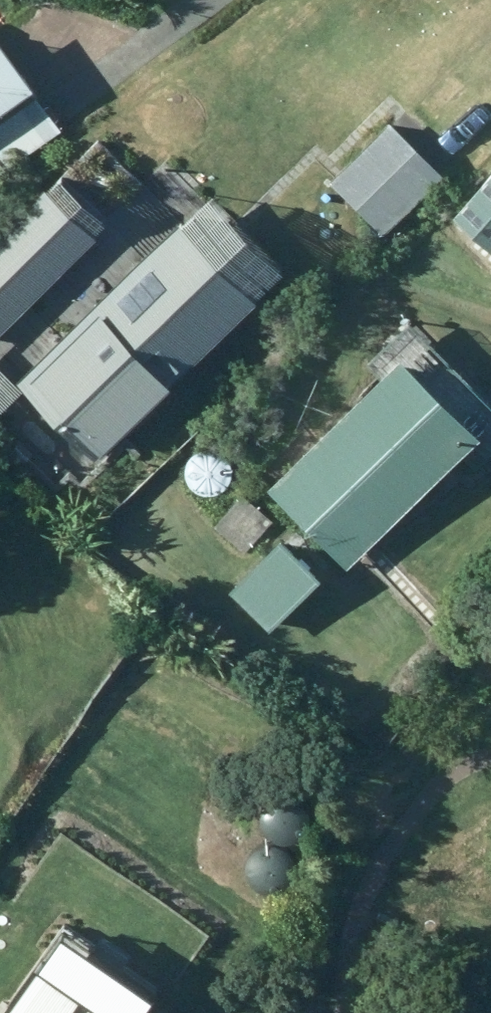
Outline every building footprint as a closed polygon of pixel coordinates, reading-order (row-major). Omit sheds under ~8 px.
[(389,128),(332,189),(386,240),(443,179),(389,128)] [(63,172),(0,235),(0,408),(32,376),(107,450),(290,267),(180,158),(116,222),(63,172)] [(454,225),(490,259),(490,184),(454,225)] [(401,369),(268,497),(346,577),(478,448),(401,369)] [(214,530),(244,558),(274,528),(243,499),(214,530)] [(237,591),(274,633),(319,591),(280,550),(237,591)] [(98,1008),(48,973),(19,1012),(95,1012),(98,1008)]
